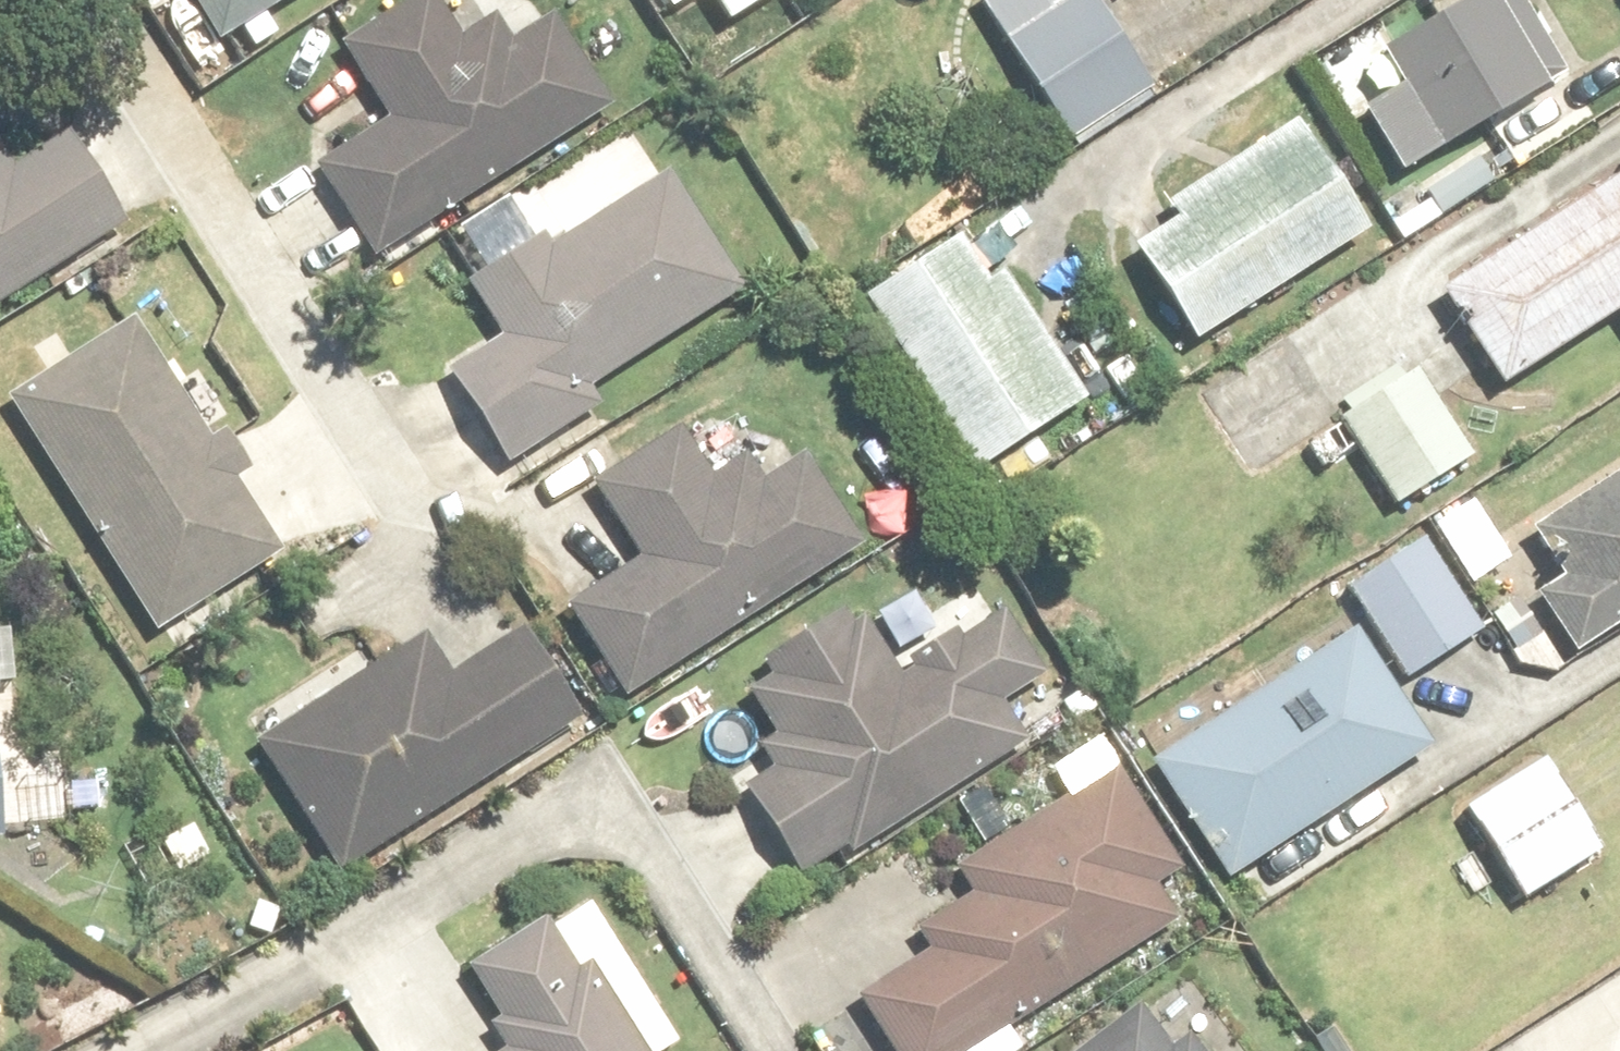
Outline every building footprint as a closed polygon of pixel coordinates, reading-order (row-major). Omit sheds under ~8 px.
[(211,45),(282,0),(182,0),(211,45)] [(510,0),(412,0),(349,40),(399,118),(321,167),(379,260),(611,114),(546,11),(510,0)] [(668,11),(685,0),(660,0),(668,11)] [(738,17),(765,0),(727,0),(738,17)] [(982,4),(1071,141),(1154,88),(1097,0),(988,0),(982,4)] [(1528,0),(1472,0),(1355,70),(1415,171),(1573,77),(1528,0)] [(1369,231),(1299,129),(1127,246),(1196,348),(1369,231)] [(0,151),(0,306),(120,234),(62,138),(11,169),(0,151)] [(1441,287),(1502,384),(1614,313),(1619,322),(1619,175),(1441,287)] [(447,377),(502,458),(744,294),(665,177),(551,254),(531,224),(468,267),(513,332),(447,377)] [(974,474),(1085,402),(1001,275),(984,286),(956,243),(863,305),(974,474)] [(134,324),(13,407),(167,632),(289,550),(134,324)] [(1415,371),(1335,421),(1395,516),(1475,466),(1415,371)] [(559,612),(617,696),(845,541),(770,431),(718,466),(689,424),(600,485),(646,553),(559,612)] [(1562,663),(1619,626),(1619,479),(1530,536),(1555,577),(1522,598),(1562,663)] [(1426,545),(1350,592),(1407,684),(1482,638),(1426,545)] [(773,783),(748,801),(804,882),(1015,736),(1002,717),(1043,688),(994,617),(898,684),(853,618),(744,694),(779,744),(757,759),(773,783)] [(452,674),(424,633),(253,750),(341,879),(578,717),(518,629),(452,674)] [(11,633),(0,633),(0,689),(13,689),(11,633)] [(1418,756),(1343,636),(1147,760),(1223,879),(1418,756)] [(1612,844),(1553,762),(1466,825),(1525,907),(1612,844)] [(893,1050),(973,1050),(1177,919),(1156,888),(1182,871),(1115,768),(956,871),(973,899),(848,980),(893,1050)] [(469,962),(515,1046),(506,1050),(661,1050),(679,1041),(596,892),(469,962)] [(1132,1012),(1083,1050),(1162,1050),(1132,1012)] [(1204,1033),(1181,1050),(1219,1050),(1204,1033)]
